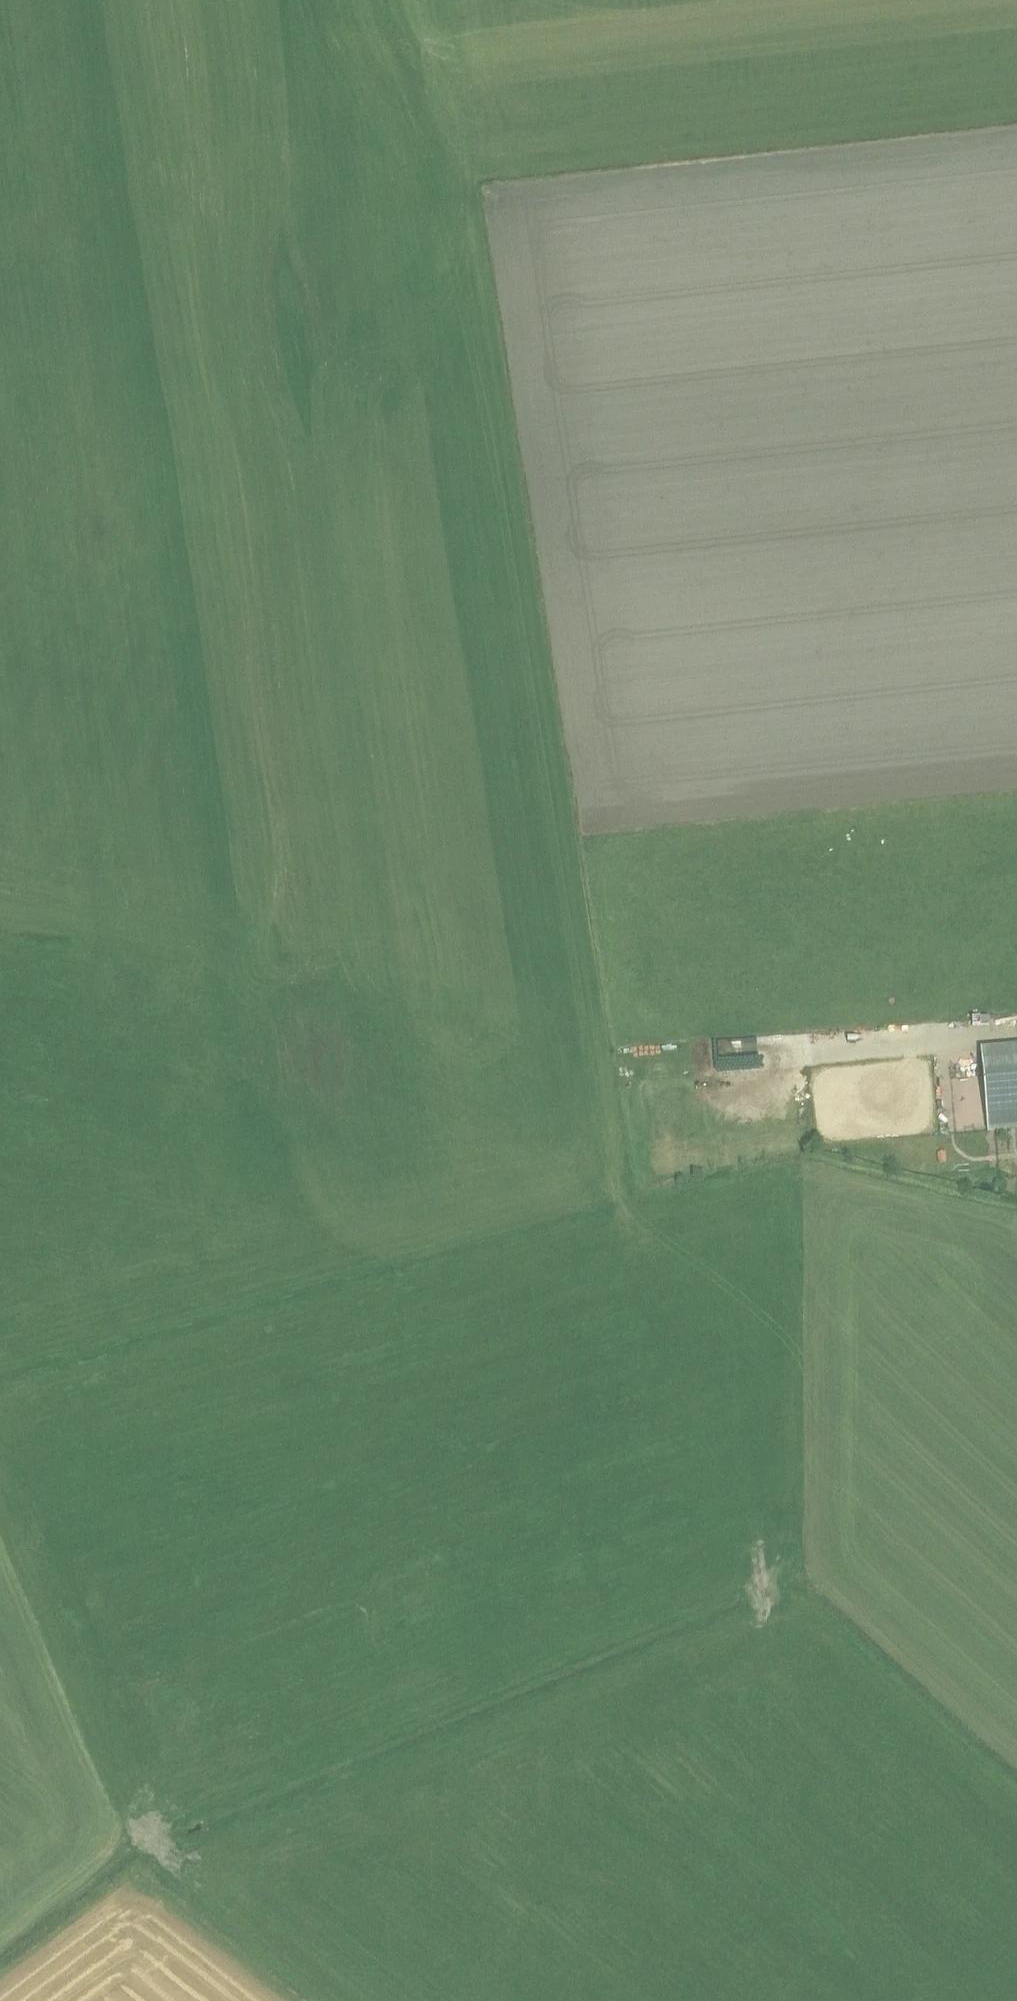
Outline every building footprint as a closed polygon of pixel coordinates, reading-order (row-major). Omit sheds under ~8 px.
[(988,1132),(1016,1130),(1016,1045),(981,1048),(988,1132)]
